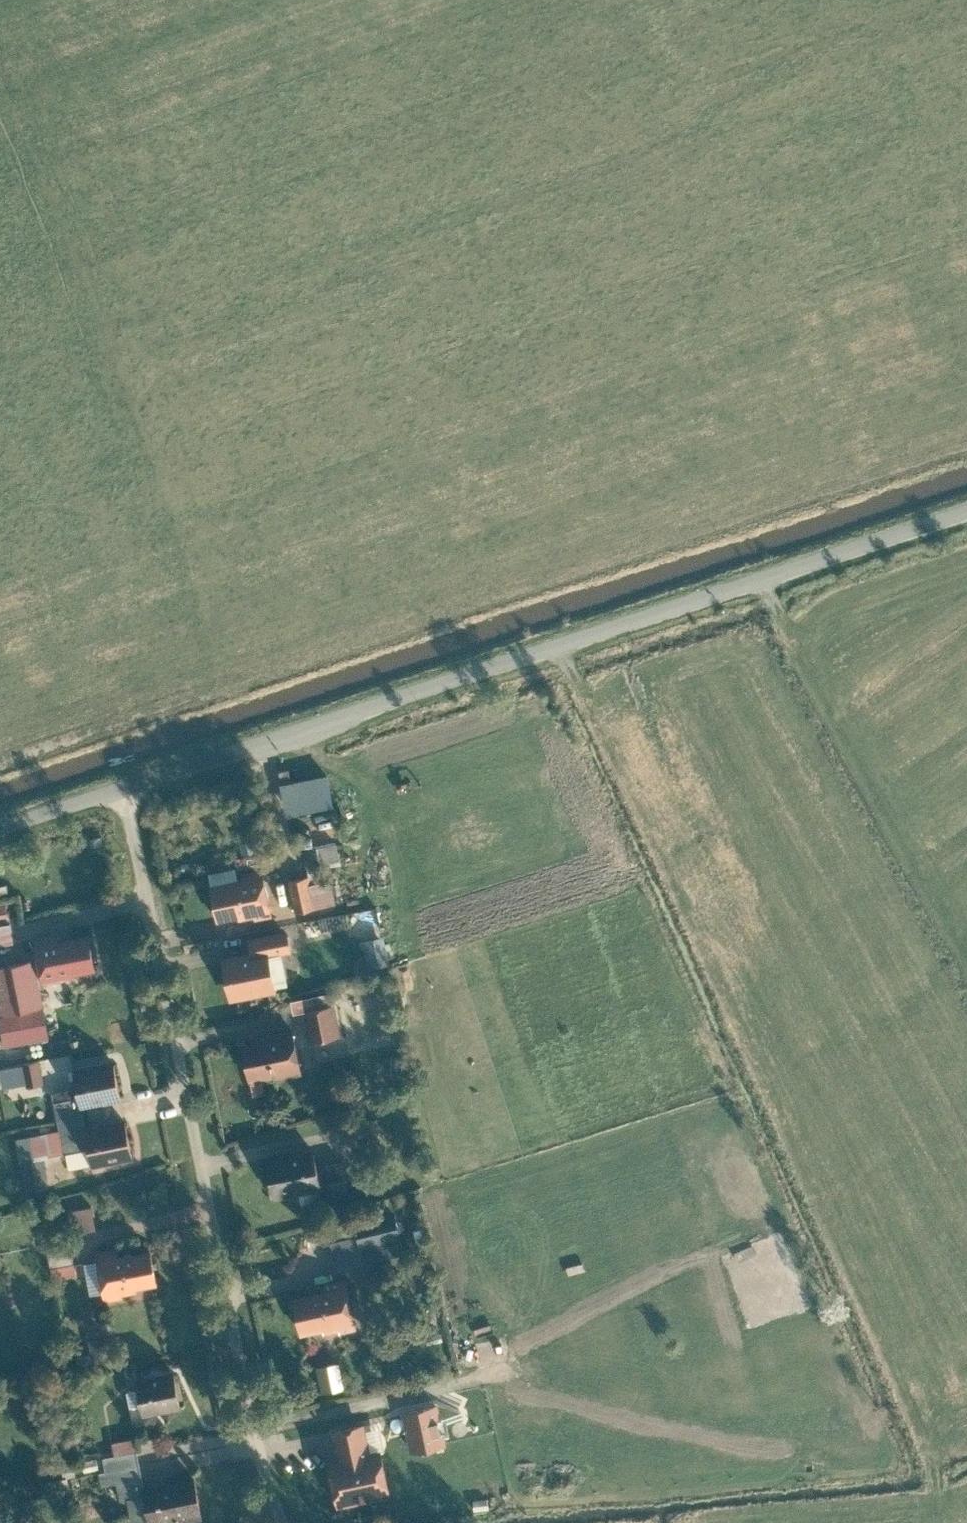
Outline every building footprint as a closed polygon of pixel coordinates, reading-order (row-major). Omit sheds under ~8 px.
[(318,843),(320,859),(339,857),(336,841),(318,843)] [(264,869),(207,880),(215,917),(237,913),(238,917),(273,910),(264,869)] [(310,874),(290,878),(295,909),(335,902),(331,876),(311,879),(310,874)] [(335,917),(304,924),(306,935),(338,928),(335,917)] [(0,921),(0,944),(14,941),(9,919),(0,921)] [(266,945),(268,952),(290,947),(285,927),(245,936),(247,949),(266,945)] [(95,967),(87,931),(32,944),(39,980),(95,967)] [(247,949),(220,954),(228,997),(275,988),(268,952),(266,945),(247,949)] [(0,962),(0,1013),(44,1003),(39,980),(34,955),(0,962)] [(331,989),(290,996),(292,1009),(303,1007),(333,1001),(331,989)] [(336,1001),(303,1007),(309,1039),(342,1033),(336,1001)] [(302,1069),(292,1023),(237,1036),(247,1082),(302,1069)] [(0,1065),(0,1072),(2,1083),(27,1079),(27,1082),(44,1079),(40,1058),(0,1065)] [(120,1096),(111,1059),(73,1067),(81,1104),(120,1096)] [(77,1085),(52,1090),(64,1149),(89,1144),(86,1123),(81,1104),(77,1085)] [(379,1115),(364,1118),(367,1133),(382,1131),(379,1115)] [(123,1117),(86,1123),(89,1144),(93,1164),(130,1157),(123,1117)] [(310,1147),(265,1157),(273,1193),(317,1184),(320,1197),(350,1190),(342,1157),(314,1163),(310,1147)] [(402,1237),(396,1211),(354,1219),(357,1232),(330,1237),(336,1267),(364,1262),(361,1245),(402,1237)] [(72,1238),(46,1242),(52,1276),(77,1272),(72,1238)] [(148,1246),(94,1255),(101,1299),(121,1296),(120,1291),(134,1288),(133,1285),(154,1281),(148,1246)] [(346,1281),(289,1294),(297,1331),(322,1326),(323,1330),(355,1323),(346,1281)] [(172,1368),(133,1376),(140,1412),(179,1405),(172,1368)] [(438,1402),(403,1410),(411,1448),(446,1440),(438,1402)] [(365,1423),(332,1430),(337,1458),(321,1461),(330,1507),(388,1495),(379,1447),(370,1448),(365,1423)] [(141,1434),(112,1439),(115,1452),(139,1448),(143,1447),(141,1434)] [(115,1452),(103,1454),(105,1470),(115,1468),(120,1498),(141,1495),(138,1481),(144,1480),(139,1448),(115,1452)] [(100,1468),(98,1456),(79,1460),(81,1471),(100,1468)] [(144,1480),(138,1481),(141,1495),(141,1498),(128,1501),(133,1522),(166,1522),(201,1516),(193,1471),(144,1480)]
